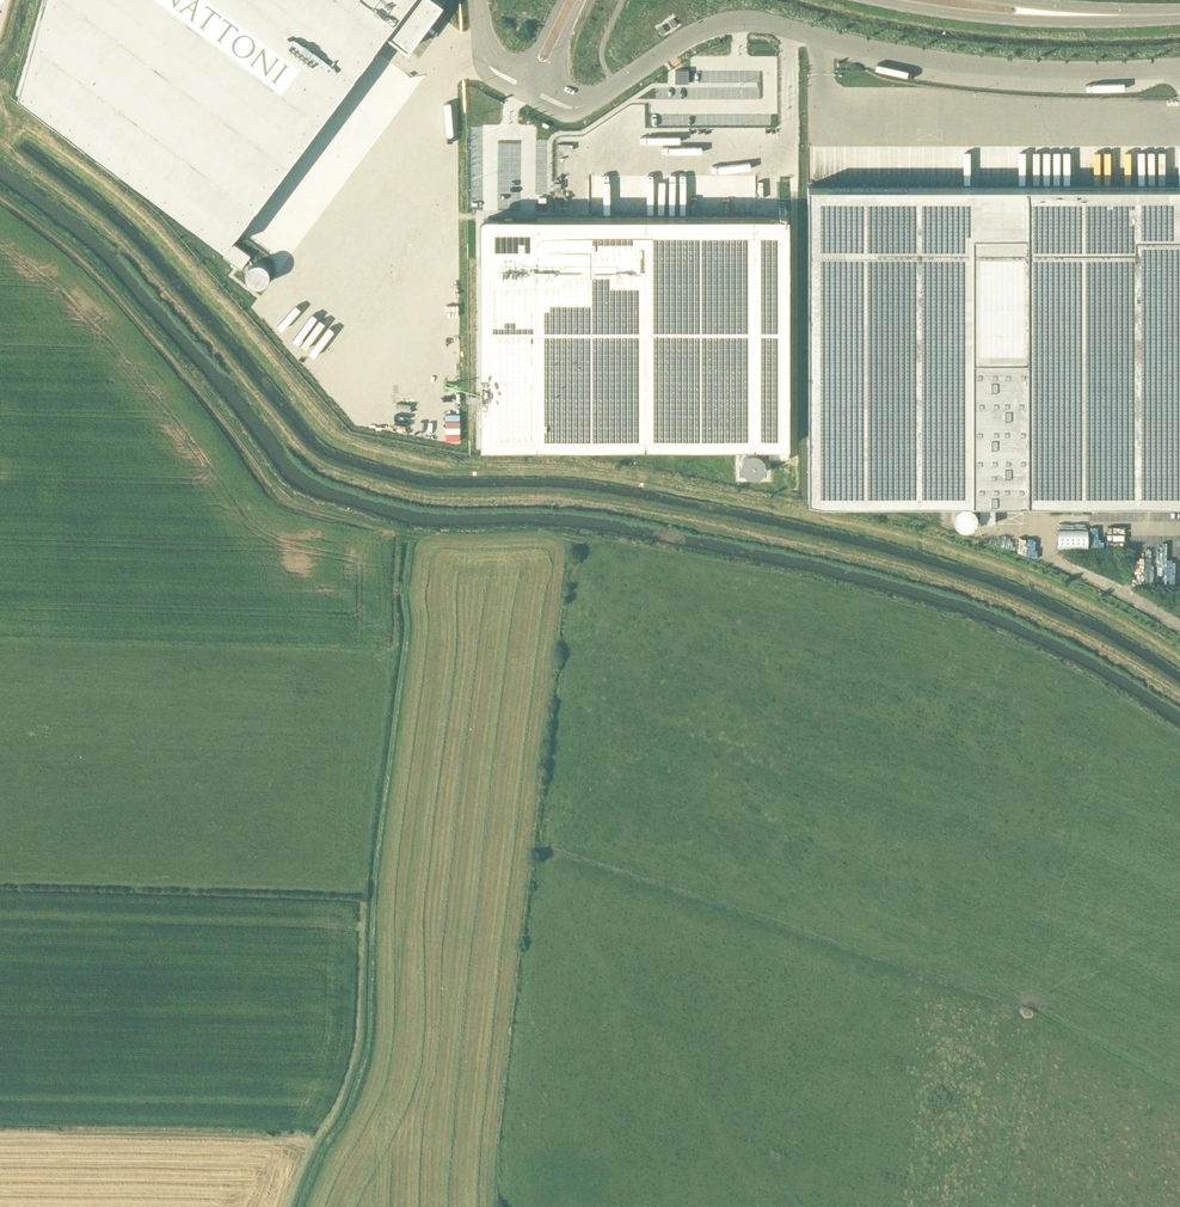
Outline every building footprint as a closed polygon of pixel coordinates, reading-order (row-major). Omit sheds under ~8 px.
[(14,95),(221,251),(385,33),(407,49),(441,3),(437,0),(41,0),(14,95)] [(808,499),(822,502),(980,502),(980,523),(995,523),(995,502),(1179,502),(1179,185),(808,185),(808,499)] [(480,256),(480,445),(768,445),(768,459),(789,459),(789,214),(533,215),(533,218),(486,218),(485,218),(484,219),(483,220),(483,221),(483,256),(480,256)] [(233,243),(223,256),(240,268),(249,256),(233,243)] [(1088,529),(1058,529),(1058,548),(1088,548),(1088,529)]
